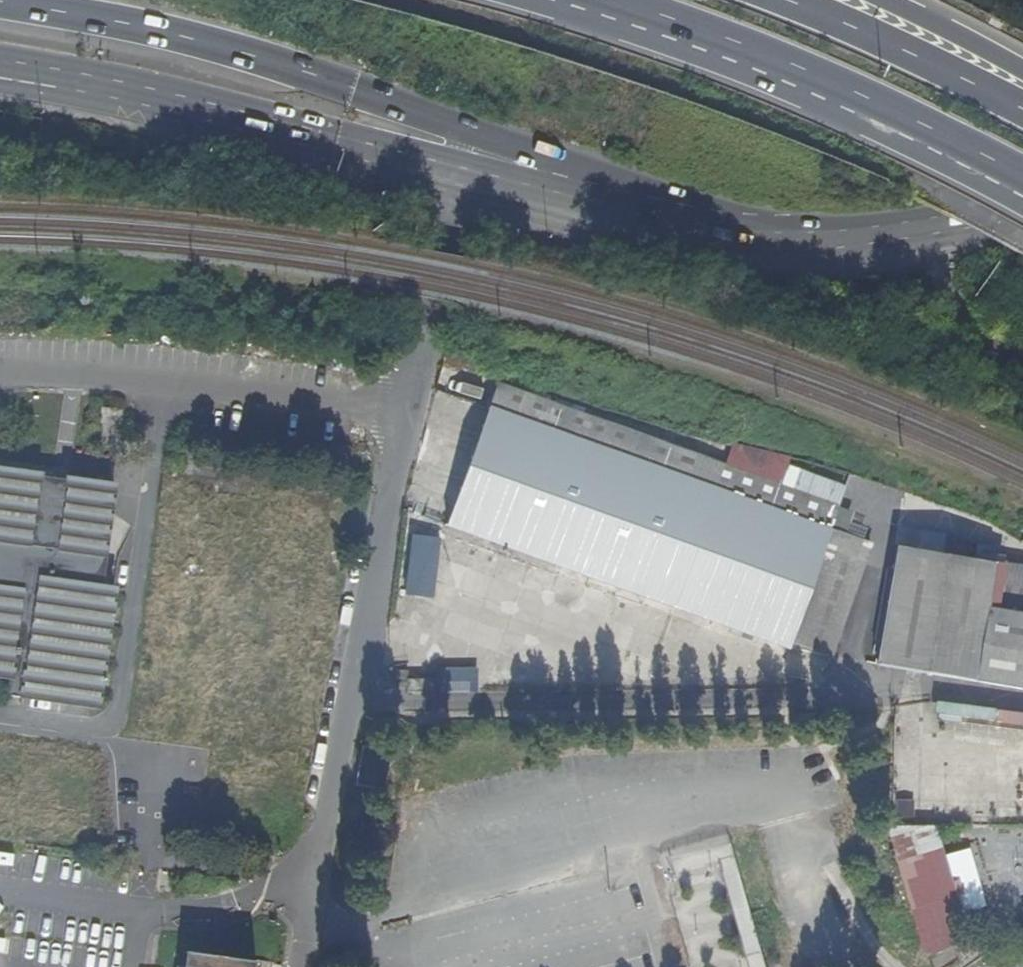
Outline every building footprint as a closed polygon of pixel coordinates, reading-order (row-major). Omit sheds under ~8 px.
[(755,502),(831,529),(840,506),(785,486),(726,465),(497,384),(488,408),(755,502)] [(488,408),(446,525),(788,648),(789,646),(831,529),(755,502),(488,408)] [(70,479),(69,489),(38,484),(39,475),(0,469),(0,677),(9,678),(10,675),(23,677),(21,697),(97,708),(114,587),(100,584),(113,485),(70,479)] [(69,489),(70,479),(55,477),(39,475),(38,484),(69,489)] [(831,529),(789,646),(833,656),(872,543),(831,529)] [(878,664),(1022,687),(1022,565),(897,544),(878,664)] [(408,678),(408,669),(399,669),(399,678),(408,678)] [(435,691),(435,678),(409,678),(409,691),(435,691)] [(934,829),(893,828),(929,944),(974,930),(966,905),(959,907),(934,829)] [(251,965),(256,965),(256,962),(183,952),(182,955),(186,956),(185,966),(251,966),(251,965)]
